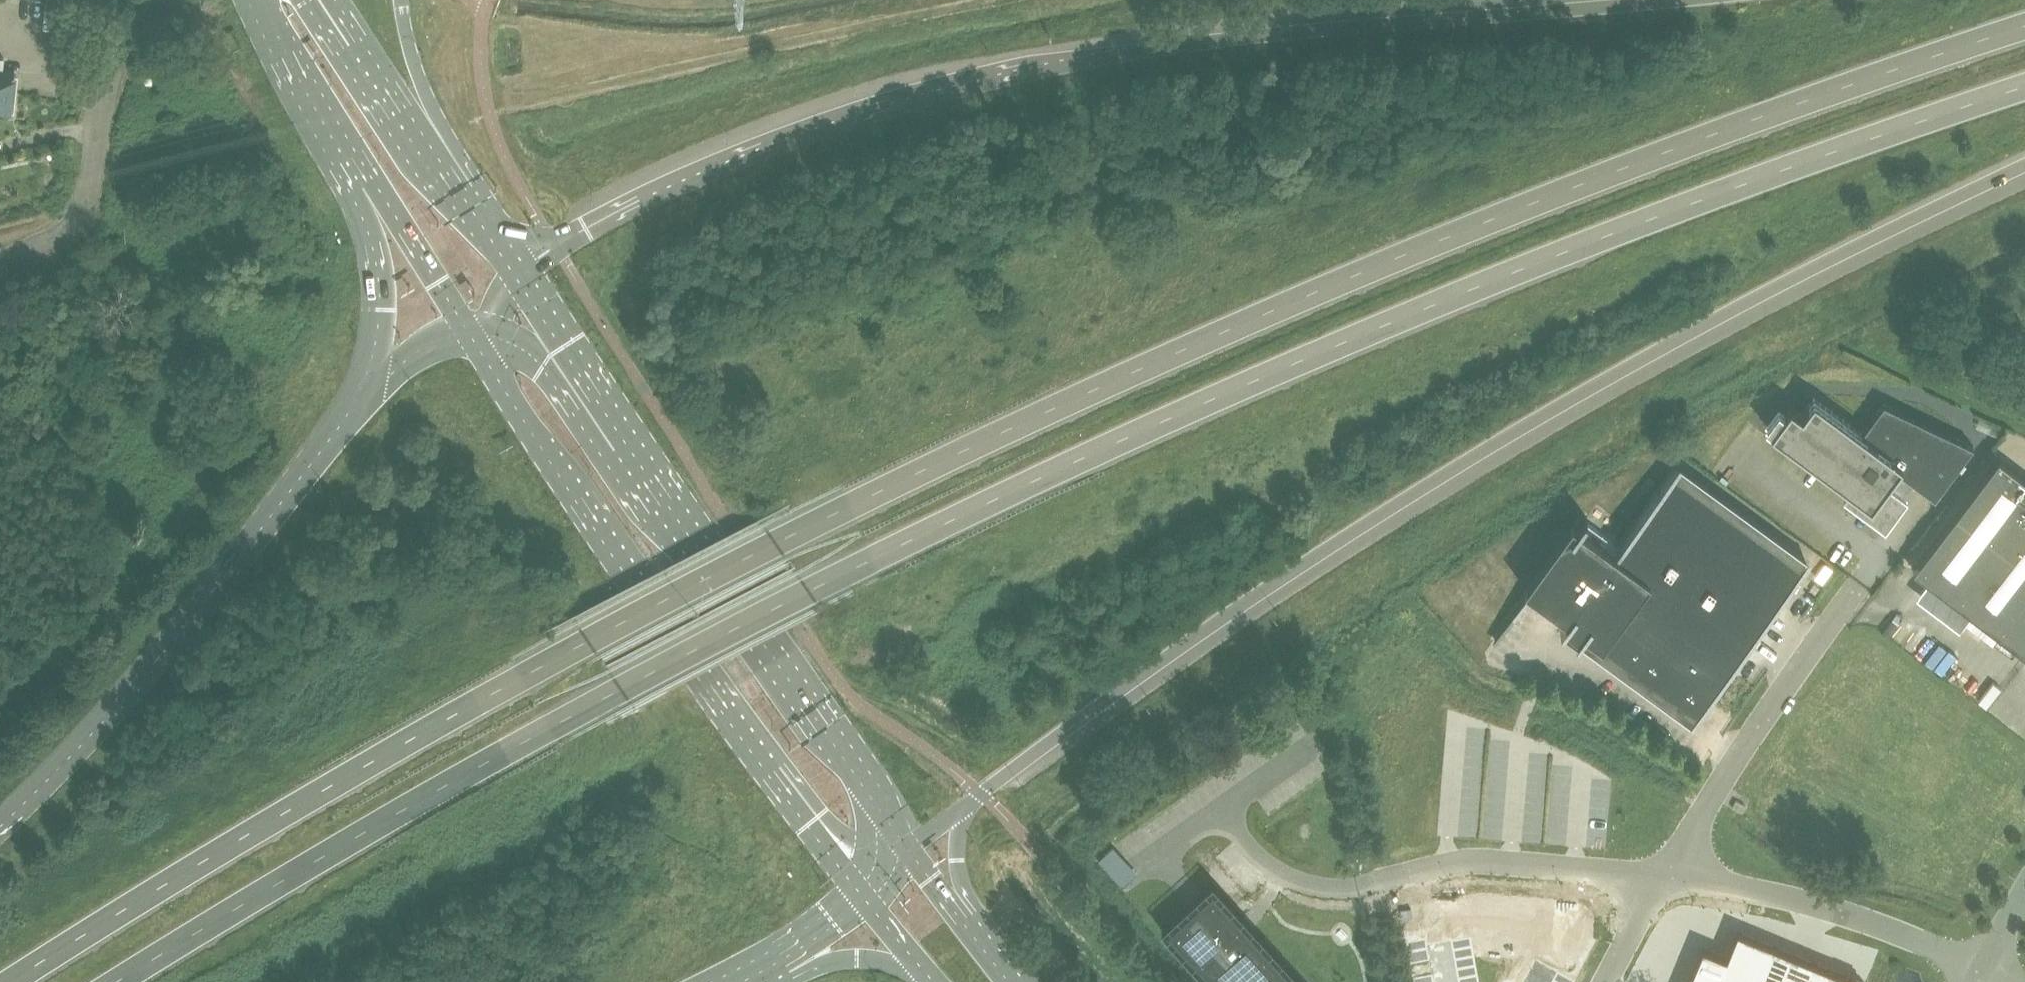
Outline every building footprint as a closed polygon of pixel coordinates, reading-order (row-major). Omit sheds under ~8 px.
[(14,93),(14,85),(17,85),(18,76),(16,76),(16,73),(1,71),(2,57),(0,57),(0,92),(14,93)] [(12,114),(12,112),(14,112),(15,102),(13,102),(14,93),(0,92),(0,112),(12,114)] [(1785,412),(1779,407),(1765,426),(1771,431),(1847,487),(1842,493),(1885,524),(1907,493),(1889,480),(1893,475),(1894,474),(1893,474),(1897,469),(1935,497),(1973,445),(1884,402),(1861,432),(1814,397),(1802,413),(1790,405),(1785,412)] [(1998,457),(1913,569),(2024,654),(2024,477),(1998,457)] [(1530,590),(1532,592),(1567,618),(1560,627),(1563,628),(1564,626),(1568,628),(1574,633),(1577,636),(1576,638),(1578,640),(1579,638),(1585,631),(1695,711),(1695,712),(1697,714),(1743,652),(1780,600),(1807,564),(1805,562),(1802,565),(1676,473),(1679,470),(1676,468),(1615,552),(1580,526),(1578,525),(1572,521),(1524,587),(1530,590)] [(1124,868),(1129,863),(1113,845),(1098,859),(1123,886),(1127,882),(1132,877),(1124,868)] [(1217,981),(1297,981),(1244,923),(1212,889),(1200,900),(1168,929),(1217,981)] [(1687,981),(1864,981),(1865,981),(1737,929),(1726,955),(1703,945),(1687,981)]
